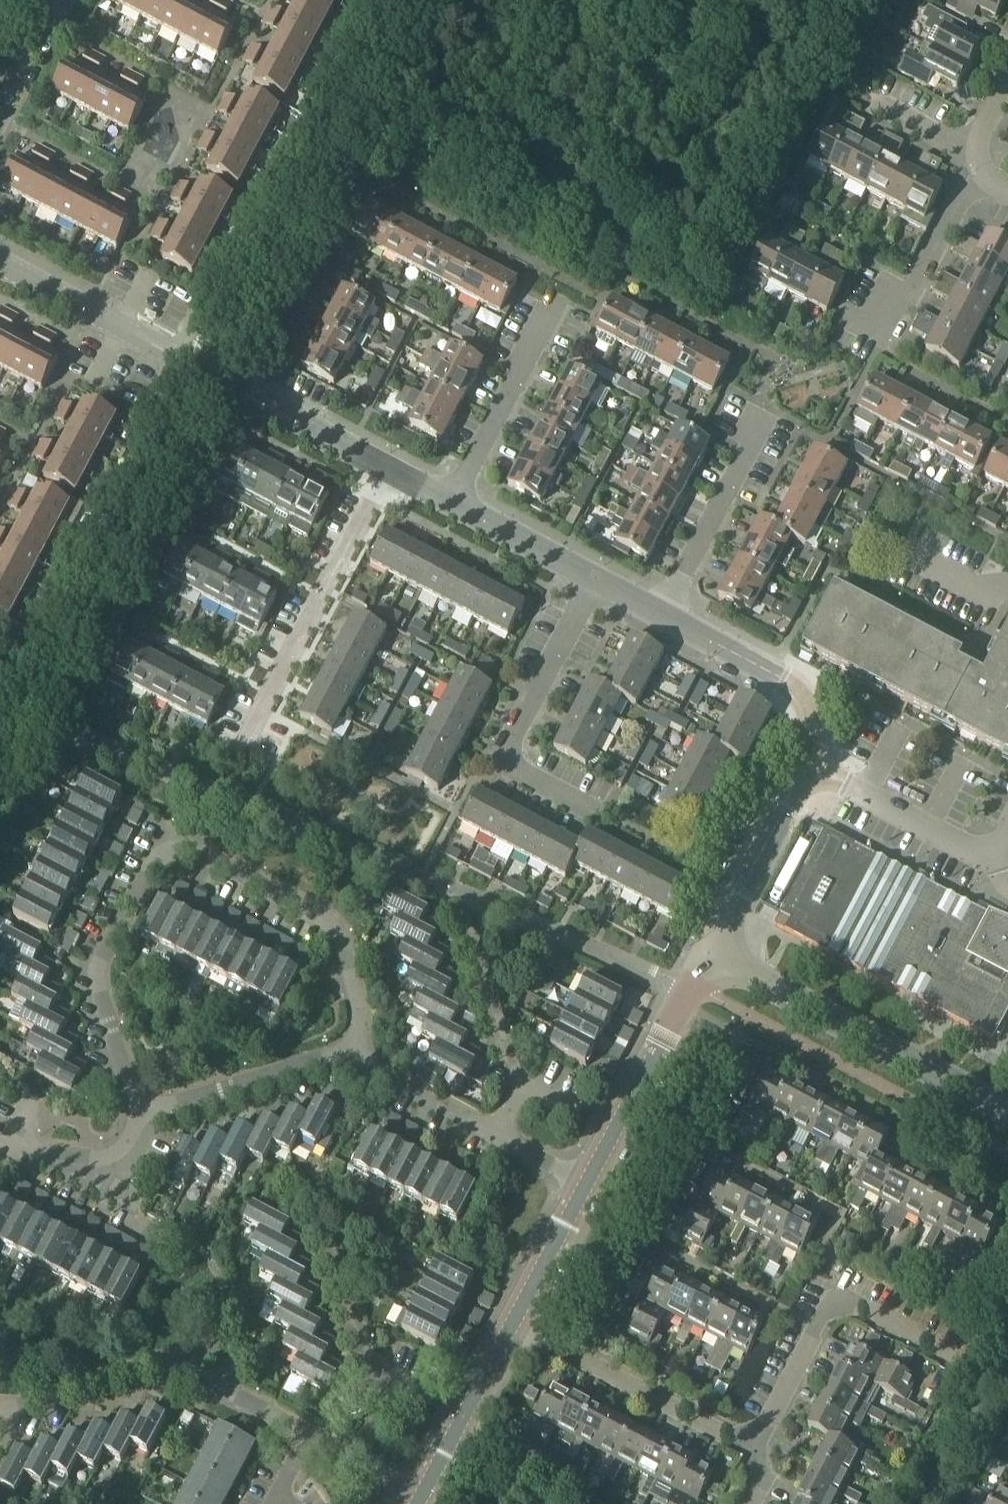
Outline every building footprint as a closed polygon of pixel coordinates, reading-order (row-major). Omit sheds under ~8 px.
[(123,8),(128,0),(108,0),(123,8)] [(123,8),(143,19),(152,0),(128,0),(123,8)] [(143,19),(162,29),(177,0),(152,0),(143,19)] [(162,29),(181,39),(198,7),(186,1),(187,0),(177,0),(162,29)] [(198,7),(181,39),(200,49),(217,17),(225,1),(223,0),(214,0),(208,12),(198,7)] [(330,0),(299,0),(295,6),(326,22),(336,3),(330,0)] [(967,18),(972,8),(997,20),(1007,0),(953,0),(949,9),(967,18)] [(225,1),(217,17),(200,49),(219,59),(236,27),(225,21),(234,6),(225,1)] [(289,18),(284,15),(273,9),(269,17),(316,41),(326,22),(295,6),(289,18)] [(962,27),(940,15),(927,9),(922,19),(927,22),(923,30),(930,33),(924,45),(936,51),(969,69),(979,49),(957,37),(962,27)] [(316,41),(269,17),(264,26),(280,35),(275,44),(306,61),(316,41)] [(269,56),(264,53),(253,47),(249,55),(296,80),(306,61),(275,44),(269,56)] [(901,73),(929,88),(934,78),(957,90),(969,69),(936,51),(929,63),(911,54),(901,73)] [(81,68),(70,62),(54,93),(73,103),(93,66),(98,57),(89,52),(81,68)] [(296,80),(249,55),(244,65),(260,73),(255,83),(286,99),(296,80)] [(98,57),(93,66),(73,103),(92,113),(109,83),(97,77),(106,61),(98,57)] [(118,88),(109,83),(92,113),(111,124),(131,87),(136,77),(127,72),(122,82),(118,88)] [(136,77),(131,87),(111,124),(131,134),(147,103),(136,97),(139,91),(144,82),(136,77)] [(227,97),(223,105),(269,129),(279,110),(270,105),(272,99),(251,89),(243,106),(227,97)] [(269,129),(223,105),(218,115),(233,123),(229,132),(259,148),(269,129)] [(836,134),(826,128),(809,160),(828,171),(855,119),(847,115),(836,134)] [(865,125),(855,119),(828,171),(847,181),(864,149),(855,144),(865,125)] [(94,138),(82,131),(77,140),(90,147),(94,138)] [(207,135),(203,143),(249,167),(259,148),(229,132),(223,143),(207,135)] [(874,154),(864,149),(847,181),(866,191),(894,140),(884,135),(874,154)] [(903,145),(894,140),(866,191),(885,201),(903,169),(893,163),(903,145)] [(249,167),(203,143),(198,152),(214,160),(209,170),(239,186),(249,167)] [(39,147),(31,163),(20,157),(3,189),(22,199),(42,162),(47,151),(39,147)] [(47,151),(42,162),(22,199),(41,209),(58,177),(48,172),(56,156),(47,151)] [(912,174),(903,169),(885,201),(905,212),(932,160),(923,155),(912,174)] [(942,165),(932,160),(905,212),(924,222),(942,189),(932,184),(942,165)] [(70,184),(58,177),(41,209),(61,219),(80,182),(86,172),(78,168),(73,178),(70,184)] [(86,172),(80,182),(61,219),(80,230),(97,198),(86,192),(94,177),(86,172)] [(181,185),(176,192),(224,217),(234,198),(202,181),(196,193),(181,185)] [(97,198),(80,230),(99,240),(119,202),(124,192),(116,188),(107,203),(97,198)] [(124,192),(119,202),(99,240),(118,250),(135,218),(124,212),(133,197),(124,192)] [(224,217),(176,192),(172,201),(187,210),(182,220),(213,236),(224,217)] [(809,208),(785,195),(777,210),(801,223),(807,212),(809,208)] [(813,201),(809,208),(807,212),(826,222),(831,211),(813,201)] [(363,202),(347,233),(367,244),(383,213),(363,202)] [(383,213),(367,244),(386,254),(402,223),(383,213)] [(160,223),(156,231),(203,255),(213,236),(182,220),(176,231),(160,223)] [(402,223),(386,254),(405,264),(421,233),(402,223)] [(764,291),(768,284),(796,232),(796,231),(787,227),(777,246),(766,240),(745,281),(764,291)] [(203,255),(156,231),(151,240),(167,249),(162,258),(193,275),(203,255)] [(796,231),(796,232),(768,284),(788,294),(805,261),(796,256),(806,237),(798,233),(796,231)] [(421,233),(405,264),(424,274),(440,243),(421,233)] [(963,236),(958,245),(1007,271),(1007,246),(988,236),(983,246),(963,236)] [(440,243),(424,274),(443,284),(459,253),(440,243)] [(973,265),(968,275),(1001,292),(1007,278),(1007,271),(958,245),(953,255),(973,265)] [(815,266),(805,261),(788,294),(807,304),(835,252),(825,247),(815,266)] [(844,257),(835,252),(807,304),(826,315),(844,281),(833,276),(844,257)] [(459,253),(443,284),(462,294),(478,264),(459,253)] [(478,264),(462,294),(482,305),(498,274),(478,264)] [(352,271),(343,266),(338,274),(347,279),(352,271)] [(362,276),(352,271),(347,279),(357,285),(362,276)] [(501,314),(517,284),(498,274),(482,305),(501,314)] [(963,284),(943,274),(938,283),(991,311),(1001,292),(968,275),(963,284)] [(933,293),(953,303),(947,313),(980,330),(991,311),(938,283),(933,293)] [(380,285),(376,294),(387,300),(391,291),(380,285)] [(374,307),(344,291),(333,310),(376,333),(380,325),(368,318),(374,307)] [(395,304),(399,296),(391,291),(387,300),(395,304)] [(409,301),(405,310),(424,320),(429,311),(409,301)] [(626,307),(615,301),(598,333),(617,344),(637,307),(628,302),(626,307)] [(644,311),(637,307),(617,344),(636,354),(653,322),(642,316),(644,311)] [(10,313),(2,309),(0,313),(0,333),(10,313)] [(323,330),(354,346),(360,335),(371,341),(376,333),(333,310),(323,330)] [(433,325),(437,316),(429,311),(424,320),(433,325)] [(942,322),(923,312),(918,321),(971,349),(980,330),(947,313),(942,322)] [(0,333),(0,369),(4,371),(21,339),(11,333),(19,318),(10,313),(0,333)] [(933,340),(927,351),(960,369),(971,349),(918,321),(914,330),(933,340)] [(636,354),(648,360),(644,368),(652,372),(672,332),(653,322),(636,354)] [(457,326),(452,335),(463,341),(468,332),(457,326)] [(32,344),(21,339),(4,371),(23,381),(48,334),(40,330),(32,344)] [(313,350),(343,366),(354,346),(323,330),(313,350)] [(405,336),(396,332),(391,341),(400,345),(405,336)] [(470,344),(475,336),(468,332),(463,341),(470,344)] [(692,342),(672,332),(652,372),(658,375),(663,368),(675,374),(692,342)] [(48,334),(23,381),(43,391),(60,359),(49,353),(57,338),(48,334)] [(386,351),(394,356),(400,345),(391,341),(386,351)] [(692,342),(675,374),(693,384),(710,352),(692,342)] [(434,354),(427,350),(423,358),(472,383),(482,364),(451,348),(445,360),(434,353),(434,354)] [(303,369),(333,385),(343,366),(313,350),(303,369)] [(713,395),(730,363),(710,352),(693,384),(713,395)] [(578,357),(574,366),(599,379),(604,370),(578,357)] [(419,366),(437,375),(431,387),(462,403),(472,383),(423,358),(419,366)] [(992,389),(1003,370),(994,364),(983,384),(992,389)] [(384,375),(376,370),(371,380),(379,385),(384,375)] [(617,389),(622,380),(604,370),(599,379),(617,389)] [(600,412),(610,393),(570,372),(560,391),(591,407),(600,412)] [(379,385),(371,380),(366,389),(374,394),(379,385)] [(875,380),(859,412),(879,422),(895,391),(875,380)] [(631,385),(627,394),(637,399),(642,391),(631,385)] [(402,395),(405,397),(404,398),(451,423),(462,403),(431,387),(425,398),(405,388),(402,395)] [(591,407),(560,391),(550,410),(581,426),(591,407)] [(646,404),(650,395),(642,391),(637,399),(646,404)] [(897,432),(914,401),(895,391),(879,422),(897,432)] [(401,404),(417,413),(411,425),(441,441),(451,423),(404,398),(401,404)] [(897,432),(909,438),(904,448),(912,452),(933,411),(914,401),(897,432)] [(64,404),(59,412),(107,438),(117,418),(86,402),(80,413),(64,404)] [(669,405),(665,414),(675,419),(680,411),(669,405)] [(571,446),(572,444),(583,450),(591,433),(581,428),(581,426),(550,410),(540,429),(571,446)] [(684,424),(689,415),(680,411),(675,419),(684,424)] [(952,421),(933,411),(912,452),(920,456),(925,447),(936,453),(952,421)] [(107,438),(59,412),(55,421),(71,429),(66,440),(97,457),(107,438)] [(632,416),(623,412),(618,422),(627,426),(632,416)] [(936,453),(947,458),(941,469),(949,474),(955,463),(972,431),(952,421),(936,453)] [(613,431),(622,435),(627,426),(618,422),(613,431)] [(571,446),(540,429),(530,448),(561,465),(571,446)] [(671,440),(659,434),(655,441),(700,464),(709,446),(677,429),(671,440)] [(975,473),(991,442),(972,431),(955,463),(975,473)] [(236,490),(253,458),(241,452),(247,442),(238,437),(214,483),(210,489),(230,500),(236,490)] [(43,442),(39,450),(87,476),(97,457),(66,440),(60,451),(43,442)] [(651,449),(662,455),(657,466),(689,483),(700,464),(655,441),(651,449)] [(860,457),(865,448),(855,443),(851,452),(860,457)] [(986,478),(1006,488),(1007,484),(1007,449),(1002,446),(986,478)] [(561,465),(530,448),(520,467),(559,488),(563,480),(555,476),(561,465)] [(870,462),(874,453),(865,448),(860,457),(870,462)] [(9,454),(0,449),(0,472),(9,454)] [(87,476),(39,450),(34,459),(51,468),(45,478),(76,495),(87,476)] [(612,454),(603,450),(598,460),(607,464),(612,454)] [(803,471),(836,488),(849,463),(834,455),(831,460),(814,451),(803,471)] [(236,490),(252,498),(250,502),(253,504),(277,457),(269,453),(263,463),(253,458),(236,490)] [(253,504),(255,505),(258,501),(274,510),(291,478),(279,472),(285,461),(277,457),(253,504)] [(593,469),(602,474),(607,464),(598,460),(593,469)] [(899,477),(903,469),(894,463),(889,472),(899,477)] [(651,478),(639,471),(635,479),(679,502),(689,483),(657,466),(651,478)] [(559,488),(520,467),(510,487),(541,504),(551,485),(559,489),(559,488)] [(908,482),(913,473),(903,469),(899,477),(908,482)] [(793,490),(826,507),(836,488),(803,471),(793,490)] [(274,510),(290,519),(288,522),(291,524),(316,478),(307,473),(302,484),(291,478),(274,510)] [(323,482),(316,478),(291,524),(289,528),(308,538),(330,498),(318,491),(323,482)] [(588,478),(583,488),(578,498),(587,502),(592,493),(597,483),(588,478)] [(921,478),(917,487),(937,498),(942,489),(921,478)] [(630,487),(642,493),(636,504),(669,521),(679,502),(635,479),(630,487)] [(871,486),(868,493),(863,502),(872,507),(880,490),(871,486)] [(61,525),(62,523),(72,528),(83,506),(72,500),(69,505),(39,489),(33,500),(27,497),(23,505),(61,525)] [(946,502),(951,494),(942,489),(937,498),(946,502)] [(783,509),(816,526),(826,507),(793,490),(783,509)] [(573,508),(582,512),(587,502),(578,498),(573,508)] [(23,505),(13,500),(8,509),(24,517),(19,527),(51,544),(61,525),(23,505)] [(872,507),(863,502),(858,512),(867,516),(872,507)] [(630,516),(618,510),(615,517),(659,540),(669,521),(636,504),(630,516)] [(783,509),(773,528),(791,538),(806,545),(816,526),(783,509)] [(987,524),(992,515),(982,510),(977,519),(987,524)] [(996,529),(1001,520),(992,515),(987,524),(996,529)] [(610,525),(622,532),(616,543),(649,560),(659,540),(615,517),(610,525)] [(773,528),(760,520),(749,540),(791,562),(795,554),(785,549),(791,538),(773,528)] [(9,547),(41,563),(51,544),(19,527),(13,539),(0,532),(0,542),(9,547)] [(856,535),(848,531),(843,540),(851,544),(856,535)] [(388,534),(371,565),(388,574),(405,543),(388,534)] [(186,536),(161,582),(159,587),(179,598),(184,588),(184,589),(201,557),(189,550),(195,540),(186,536)] [(791,562),(749,540),(739,559),(771,576),(776,566),(786,571),(791,562)] [(851,544),(843,540),(838,550),(846,554),(851,544)] [(0,542),(0,555),(3,557),(0,563),(0,566),(31,582),(41,563),(9,547),(0,542)] [(405,583),(422,552),(405,543),(388,574),(405,583)] [(184,589),(200,597),(198,601),(201,603),(225,556),(217,552),(212,562),(201,557),(184,589)] [(422,593),(439,561),(422,552),(405,583),(422,593)] [(818,552),(813,562),(808,571),(817,576),(827,557),(818,552)] [(201,603),(203,604),(205,600),(222,609),(239,576),(227,570),(233,560),(225,556),(201,603)] [(771,576),(739,559),(729,579),(761,595),(771,576)] [(440,602),(456,570),(439,561),(422,593),(440,602)] [(20,601),(31,582),(0,566),(0,591),(20,601)] [(457,611),(473,579),(456,570),(440,602),(457,611)] [(803,581),(812,585),(817,576),(808,571),(803,581)] [(238,617),(236,621),(239,623),(264,576),(256,572),(250,582),(239,576),(222,609),(238,617)] [(264,576),(239,623),(237,628),(256,638),(278,597),(266,590),(271,580),(264,576)] [(474,620),(491,588),(473,579),(457,611),(474,620)] [(772,612),(771,613),(792,623),(797,614),(788,609),(788,610),(761,595),(729,579),(718,599),(750,615),(756,604),(772,612)] [(491,629),(508,597),(491,588),(474,620),(491,629)] [(834,588),(802,650),(1007,758),(1007,630),(984,677),(973,671),(969,660),(834,588)] [(10,621),(20,601),(0,591),(0,615),(10,621)] [(365,606),(369,598),(357,592),(353,600),(365,606)] [(508,638),(525,607),(508,597),(491,629),(508,638)] [(802,604),(793,600),(788,609),(797,614),(802,604)] [(387,618),(391,610),(380,605),(376,613),(387,618)] [(391,610),(387,618),(399,624),(402,616),(391,610)] [(387,633),(356,617),(347,634),(378,650),(387,633)] [(416,642),(418,643),(422,634),(411,628),(407,637),(416,642)] [(338,651),(369,667),(378,650),(347,634),(338,651)] [(429,648),(433,640),(422,634),(418,643),(427,647),(429,648)] [(110,682),(111,682),(109,685),(127,694),(131,687),(132,688),(149,656),(137,650),(142,639),(134,635),(110,682)] [(623,655),(655,673),(664,655),(632,638),(623,655)] [(449,641),(445,649),(455,655),(460,647),(449,641)] [(427,647),(418,643),(416,642),(409,656),(420,661),(424,653),(427,647)] [(460,647),(455,655),(467,660),(470,653),(460,647)] [(132,688),(148,696),(146,701),(149,702),(173,656),(165,651),(159,661),(149,656),(132,688)] [(329,668),(360,684),(369,667),(338,651),(329,668)] [(435,658),(424,653),(420,661),(430,667),(435,658)] [(655,673),(623,655),(614,672),(646,689),(655,673)] [(149,702),(151,703),(153,699),(170,708),(186,676),(175,670),(180,659),(173,656),(149,702)] [(495,665),(483,658),(478,666),(490,673),(495,665)] [(320,685),(350,702),(360,684),(329,668),(320,685)] [(409,674),(401,670),(395,682),(403,686),(409,674)] [(170,708),(186,716),(184,721),(187,722),(211,675),(203,671),(198,682),(186,676),(170,708)] [(492,689),(461,672),(451,690),(485,708),(488,703),(485,701),(492,689)] [(605,690),(623,699),(622,700),(636,708),(646,689),(614,672),(605,690)] [(187,722),(189,723),(192,719),(209,728),(225,696),(213,690),(219,679),(211,675),(187,722)] [(696,680),(688,676),(682,688),(690,692),(696,680)] [(422,681),(415,677),(409,688),(416,692),(422,681)] [(390,692),(398,696),(403,686),(395,682),(390,692)] [(591,682),(587,690),(581,700),(613,717),(622,700),(623,699),(605,690),(591,682)] [(709,687),(701,683),(696,694),(704,698),(709,687)] [(310,702),(341,719),(350,702),(320,685),(310,702)] [(403,699),(411,703),(416,692),(409,688),(403,699)] [(677,698),(684,702),(690,692),(682,688),(677,698)] [(485,708),(451,690),(443,706),(474,723),(480,712),(482,713),(485,708)] [(690,705),(698,709),(704,698),(696,694),(690,705)] [(774,713),(740,696),(731,713),(763,730),(769,718),(772,719),(774,713)] [(581,700),(577,708),(572,717),(604,734),(613,717),(581,700)] [(301,719),(332,736),(341,719),(310,702),(301,719)] [(391,708),(383,704),(377,716),(385,720),(391,708)] [(474,723),(443,706),(434,723),(468,741),(471,736),(468,734),(474,723)] [(404,715),(397,711),(391,722),(398,726),(404,715)] [(763,730),(731,713),(722,730),(756,748),(759,743),(757,742),(763,730)] [(665,721),(650,714),(645,723),(667,734),(671,726),(664,722),(665,721)] [(664,722),(671,726),(685,733),(690,725),(668,714),(665,721),(664,722)] [(372,726),(380,730),(385,720),(377,716),(372,726)] [(572,717),(569,724),(563,734),(595,751),(604,734),(572,717)] [(385,733),(393,737),(398,726),(391,722),(385,733)] [(468,741),(434,723),(425,740),(456,757),(462,745),(465,747),(468,741)] [(713,747),(732,756),(731,757),(745,765),(752,753),(753,753),(756,748),(722,730),(713,747)] [(563,734),(557,746),(554,751),(586,768),(595,751),(563,734)] [(365,738),(359,750),(356,754),(364,759),(373,742),(365,738)] [(631,748),(640,753),(645,742),(637,738),(631,748)] [(713,747),(699,739),(690,757),(725,775),(727,771),(725,769),(731,757),(732,756),(713,747)] [(456,757),(425,740),(416,757),(450,775),(453,770),(450,769),(456,757)] [(379,745),(372,757),(370,762),(378,766),(386,749),(379,745)] [(645,755),(653,759),(659,749),(651,745),(645,755)] [(640,753),(631,748),(626,759),(634,764),(640,753)] [(653,759),(645,755),(639,766),(647,770),(653,759)] [(450,775),(416,757),(406,775),(438,792),(445,779),(447,780),(450,775)] [(725,775),(690,757),(681,774),(713,791),(719,780),(722,781),(725,775)] [(620,771),(614,783),(622,787),(628,775),(620,771)] [(713,791),(681,774),(672,792),(706,809),(709,804),(707,803),(713,791)] [(80,796),(114,815),(124,796),(90,777),(80,796)] [(654,789),(633,778),(627,790),(647,801),(654,789)] [(706,809),(672,792),(663,809),(695,825),(701,814),(703,815),(706,809)] [(478,793),(463,821),(461,825),(479,834),(495,802),(478,793)] [(114,815),(80,796),(70,814),(105,832),(114,815)] [(495,802),(479,834),(496,843),(512,811),(495,802)] [(134,810),(128,822),(137,827),(143,815),(134,810)] [(512,811),(496,843),(513,852),(529,820),(512,811)] [(105,832),(70,814),(61,831),(96,849),(105,832)] [(529,820),(513,852),(530,861),(547,829),(529,820)] [(134,832),(125,828),(118,839),(128,844),(134,832)] [(547,829),(530,861),(547,870),(564,838),(547,829)] [(96,849),(61,831),(52,848),(87,867),(96,849)] [(781,916),(791,921),(786,932),(994,1041),(1007,1015),(1007,927),(968,906),(954,898),(847,842),(826,831),(781,916)] [(588,833),(581,848),(573,866),(588,875),(606,842),(588,833)] [(581,848),(564,838),(547,870),(566,880),(573,866),(581,848)] [(606,842),(588,875),(606,884),(623,852),(606,842)] [(125,850),(115,845),(109,856),(119,861),(125,850)] [(52,850),(45,846),(36,862),(77,884),(87,867),(52,848),(52,850)] [(462,854),(450,848),(446,856),(458,862),(462,854)] [(623,852),(606,884),(623,893),(640,861),(623,852)] [(479,874),(491,880),(500,864),(488,857),(483,866),(479,874)] [(474,861),(470,869),(479,874),(483,866),(474,861)] [(640,861),(623,893),(640,902),(657,870),(640,861)] [(25,881),(33,885),(34,883),(68,902),(77,884),(36,862),(25,881)] [(116,867),(106,862),(100,874),(110,879),(116,867)] [(657,870),(640,902),(658,911),(675,879),(657,870)] [(97,879),(95,884),(87,880),(84,888),(100,896),(106,884),(97,879)] [(508,879),(503,887),(513,892),(518,884),(508,879)] [(675,921),(692,888),(675,879),(658,911),(675,921)] [(34,883),(33,885),(25,900),(59,919),(68,902),(34,883)] [(179,883),(174,892),(186,898),(191,889),(179,883)] [(525,898),(530,891),(518,884),(513,892),(525,898)] [(571,895),(560,889),(556,897),(567,903),(571,895)] [(394,891),(385,908),(401,916),(438,936),(444,925),(427,916),(430,910),(394,891)] [(196,892),(191,901),(203,907),(208,898),(196,892)] [(88,897),(86,901),(79,897),(75,906),(91,914),(97,902),(88,897)] [(553,903),(542,897),(538,905),(549,911),(553,903)] [(16,917),(51,935),(59,919),(25,900),(16,917)] [(213,901),(209,910),(221,916),(225,907),(213,901)] [(584,901),(579,909),(590,914),(594,907),(584,901)] [(144,937),(161,946),(179,912),(162,903),(144,937)] [(601,920),(605,913),(594,907),(590,914),(601,920)] [(231,910),(226,919),(238,925),(243,916),(231,910)] [(161,946),(156,955),(173,964),(178,955),(179,955),(196,921),(179,912),(161,946)] [(88,919),(79,914),(73,926),(82,931),(88,919)] [(392,933),(409,942),(446,961),(452,950),(436,941),(438,936),(401,916),(392,933)] [(781,916),(776,926),(786,932),(791,921),(781,916)] [(248,919),(243,928),(255,934),(260,925),(248,919)] [(618,919),(613,927),(624,933),(628,925),(618,919)] [(179,955),(194,963),(196,964),(213,930),(196,921),(179,955)] [(0,946),(0,948),(15,956),(52,975),(57,965),(41,956),(45,949),(17,934),(19,929),(11,925),(8,930),(0,946)] [(635,939),(639,931),(628,925),(624,933),(635,939)] [(265,928),(261,937),(272,943),(277,934),(265,928)] [(222,935),(213,930),(196,964),(194,963),(189,974),(207,983),(212,973),(213,973),(231,939),(222,935)] [(79,937),(69,932),(60,951),(69,956),(79,937)] [(283,937),(278,946),(290,953),(295,944),(283,937)] [(651,937),(647,945),(666,955),(670,947),(651,937)] [(230,982),(248,948),(231,939),(213,973),(230,982)] [(409,942),(400,959),(416,967),(454,986),(459,976),(443,967),(446,961),(409,942)] [(312,953),(300,946),(295,955),(307,962),(312,953)] [(248,991),(265,957),(248,948),(230,982),(248,991)] [(15,956),(6,972),(22,981),(60,1001),(65,990),(49,982),(52,975),(15,956)] [(265,1001),(283,966),(265,957),(248,991),(265,1001)] [(283,966),(265,1001),(260,1010),(278,1020),(301,976),(283,966)] [(402,995),(419,1004),(425,992),(462,1012),(467,1001),(451,993),(454,986),(416,967),(402,995)] [(22,981),(14,998),(31,1006),(68,1026),(73,1015),(56,1006),(60,1001),(22,981)] [(623,999),(589,981),(580,998),(614,1016),(623,999)] [(412,1017),(428,1026),(433,1018),(470,1037),(476,1026),(459,1017),(462,1012),(425,992),(419,1004),(412,1017)] [(571,1016),(605,1033),(614,1016),(580,998),(571,1016)] [(31,1006),(22,1023),(39,1032),(76,1052),(81,1041),(64,1032),(68,1026),(31,1006)] [(644,1017),(635,1011),(628,1023),(638,1028),(644,1017)] [(562,1033),(596,1051),(605,1033),(571,1016),(562,1033)] [(422,1037),(440,1046),(441,1043),(477,1062),(483,1052),(467,1044),(470,1037),(433,1018),(428,1026),(422,1037)] [(553,1029),(545,1047),(552,1051),(587,1068),(596,1051),(562,1033),(561,1033),(553,1029)] [(635,1034),(625,1029),(619,1041),(629,1046),(635,1034)] [(30,1049),(35,1051),(46,1057),(83,1077),(89,1066),(73,1057),(76,1052),(39,1032),(30,1049)] [(440,1046),(437,1052),(432,1061),(463,1078),(455,1093),(477,1104),(491,1077),(474,1069),(477,1062),(441,1043),(440,1046)] [(626,1051),(616,1046),(610,1058),(619,1063),(626,1051)] [(37,1075),(83,1098),(91,1103),(96,1091),(80,1083),(83,1077),(46,1057),(35,1051),(29,1062),(41,1068),(37,1075)] [(607,1063),(602,1074),(601,1076),(610,1080),(617,1068),(607,1063)] [(784,1082),(767,1073),(751,1105),(772,1116),(782,1098),(791,1081),(786,1078),(784,1082)] [(750,1089),(755,1080),(744,1075),(740,1084),(750,1089)] [(791,1081),(782,1098),(772,1116),(791,1126),(808,1095),(793,1087),(795,1083),(791,1081)] [(346,1095),(335,1090),(329,1102),(340,1107),(346,1095)] [(808,1095),(791,1126),(782,1144),(789,1148),(799,1131),(812,1138),(831,1103),(826,1100),(824,1104),(808,1095)] [(342,1122),(334,1118),(340,1107),(329,1102),(326,1107),(320,1104),(311,1122),(302,1138),(296,1149),(312,1157),(316,1148),(326,1153),(342,1122)] [(812,1138),(824,1144),(815,1162),(823,1166),(849,1117),(833,1108),(835,1105),(831,1103),(812,1138)] [(734,1137),(750,1145),(748,1149),(760,1155),(767,1143),(760,1139),(772,1116),(751,1105),(734,1137)] [(280,1107),(273,1119),(287,1126),(293,1114),(280,1107)] [(732,1122),(737,1113),(727,1108),(722,1117),(732,1122)] [(293,1156),(296,1149),(302,1138),(311,1122),(294,1113),(293,1114),(287,1126),(285,1129),(276,1147),(293,1156)] [(390,1114),(386,1121),(385,1124),(397,1130),(402,1121),(390,1114)] [(254,1115),(247,1128),(260,1135),(267,1122),(254,1115)] [(865,1125),(849,1117),(823,1166),(830,1170),(840,1152),(853,1159),(871,1124),(866,1121),(865,1125)] [(268,1120),(267,1122),(260,1135),(259,1138),(250,1155),(267,1164),(276,1147),(285,1129),(268,1120)] [(407,1123),(403,1133),(414,1139),(419,1130),(407,1123)] [(227,1124),(221,1136),(234,1143),(240,1131),(227,1124)] [(865,1166),(855,1183),(862,1186),(863,1187),(878,1159),(879,1159),(890,1138),(874,1130),(875,1126),(871,1124),(853,1159),(865,1166)] [(241,1129),(240,1131),(234,1143),(232,1146),(224,1163),(241,1172),(250,1155),(259,1138),(241,1129)] [(200,1132),(194,1144),(207,1151),(214,1139),(200,1132)] [(425,1133),(420,1142),(432,1148),(437,1139),(425,1133)] [(372,1177),(390,1143),(374,1135),(356,1169),(372,1177)] [(215,1137),(214,1139),(207,1151),(206,1154),(197,1171),(215,1180),(224,1163),(232,1146),(215,1137)] [(442,1142),(437,1151),(449,1157),(454,1148),(442,1142)] [(390,1143),(372,1177),(390,1187),(408,1152),(390,1143)] [(169,1178),(188,1188),(197,1171),(206,1154),(187,1144),(169,1178)] [(460,1151),(455,1160),(467,1166),(472,1157),(460,1151)] [(408,1152),(390,1187),(407,1196),(425,1161),(408,1152)] [(863,1187),(862,1186),(852,1207),(860,1211),(869,1195),(882,1201),(900,1167),(896,1164),(894,1167),(879,1159),(878,1159),(863,1187)] [(489,1166),(478,1160),(473,1169),(484,1176),(489,1166)] [(425,1161),(407,1196),(425,1205),(442,1171),(425,1161)] [(882,1231),(888,1234),(885,1240),(887,1241),(918,1180),(903,1172),(905,1169),(900,1167),(882,1201),(894,1208),(882,1231)] [(442,1214),(460,1180),(442,1171),(425,1205),(442,1214)] [(732,1180),(716,1172),(698,1205),(719,1216),(720,1215),(719,1215),(738,1179),(734,1177),(732,1180)] [(698,1188),(702,1179),(692,1174),(687,1183),(698,1188)] [(738,1179),(719,1215),(720,1215),(739,1225),(756,1193),(740,1185),(742,1181),(738,1179)] [(460,1224),(478,1189),(460,1180),(442,1214),(460,1224)] [(934,1189),(918,1180),(887,1241),(894,1245),(909,1216),(922,1223),(941,1188),(935,1185),(934,1189)] [(20,1182),(16,1192),(28,1198),(32,1189),(20,1182)] [(922,1223),(934,1230),(925,1246),(934,1250),(943,1234),(959,1202),(943,1193),(944,1190),(941,1188),(922,1223)] [(32,1201),(36,1202),(45,1207),(49,1198),(37,1191),(32,1201)] [(756,1193),(739,1225),(730,1243),(737,1247),(747,1230),(759,1236),(778,1200),(774,1198),(772,1202),(756,1193)] [(759,1236),(772,1243),(763,1260),(770,1264),(796,1214),(780,1206),(782,1203),(778,1200),(759,1236)] [(55,1201),(50,1210),(62,1216),(67,1207),(55,1201)] [(0,1209),(0,1243),(2,1245),(3,1245),(21,1211),(4,1202),(0,1209)] [(943,1234),(962,1244),(963,1244),(981,1209),(976,1206),(974,1210),(959,1202),(943,1234)] [(256,1205),(248,1221),(264,1230),(301,1250),(306,1239),(290,1230),(293,1225),(256,1205)] [(681,1236),(698,1245),(696,1248),(700,1251),(708,1237),(719,1216),(698,1205),(681,1236)] [(680,1221),(685,1212),(674,1207),(670,1216),(680,1221)] [(985,1211),(981,1209),(963,1244),(983,1255),(1000,1223),(984,1215),(985,1211)] [(72,1210),(68,1219),(80,1225),(84,1216),(72,1210)] [(2,1245),(0,1249),(0,1257),(14,1265),(20,1254),(38,1220),(21,1211),(3,1245),(2,1245)] [(812,1223),(796,1214),(770,1264),(778,1268),(787,1251),(800,1258),(819,1222),(814,1219),(812,1223)] [(91,1235),(87,1233),(85,1239),(88,1246),(94,1233),(97,1235),(102,1225),(89,1219),(84,1228),(92,1232),(91,1235)] [(38,1220),(20,1254),(37,1263),(55,1229),(38,1220)] [(107,1228),(102,1237),(114,1244),(119,1234),(107,1228)] [(55,1272),(73,1239),(55,1229),(37,1263),(55,1272)] [(255,1247),(271,1256),(309,1276),(315,1264),(298,1255),(301,1250),(264,1230),(255,1247)] [(124,1237),(119,1246),(131,1253),(136,1244),(124,1237)] [(708,1255),(716,1242),(708,1237),(700,1251),(708,1255)] [(995,1246),(1005,1252),(1007,1246),(1007,1242),(1000,1238),(995,1246)] [(72,1282),(90,1248),(73,1239),(55,1272),(72,1282)] [(943,1279),(948,1282),(950,1279),(966,1287),(983,1255),(963,1244),(962,1244),(950,1265),(943,1279)] [(155,1253),(143,1247),(137,1256),(149,1263),(155,1253)] [(89,1290),(107,1257),(90,1248),(72,1282),(89,1290)] [(271,1256),(262,1273),(278,1282),(316,1302),(322,1290),(306,1282),(309,1276),(271,1256)] [(106,1300),(124,1266),(107,1257),(89,1290),(106,1300)] [(943,1261),(935,1275),(943,1279),(950,1265),(943,1261)] [(476,1280),(442,1262),(432,1281),(466,1299),(476,1280)] [(124,1266),(106,1300),(125,1309),(143,1276),(124,1266)] [(982,1270),(978,1279),(988,1285),(993,1276),(982,1270)] [(679,1279),(664,1271),(646,1303),(667,1315),(667,1314),(686,1278),(681,1276),(679,1279)] [(645,1287),(650,1278),(639,1273),(635,1282),(645,1287)] [(686,1278),(667,1314),(687,1325),(705,1293),(688,1284),(690,1281),(686,1278)] [(423,1299),(457,1316),(466,1299),(432,1281),(423,1299)] [(270,1298),(286,1306),(324,1327),(330,1316),(313,1308),(316,1302),(278,1282),(270,1298)] [(705,1293),(687,1325),(678,1341),(685,1345),(694,1329),(708,1336),(726,1300),(721,1298),(720,1301),(705,1293)] [(494,1299),(485,1294),(479,1306),(488,1310),(494,1299)] [(324,1327),(286,1306),(270,1298),(264,1309),(280,1317),(277,1323),(294,1332),(333,1352),(338,1342),(321,1333),(324,1327)] [(423,1299),(414,1316),(448,1333),(457,1316),(423,1299)] [(719,1342),(711,1359),(706,1367),(714,1372),(745,1314),(728,1305),(730,1302),(726,1300),(708,1336),(719,1342)] [(629,1335),(645,1344),(644,1347),(649,1350),(655,1336),(667,1315),(646,1303),(629,1335)] [(628,1320),(632,1311),(622,1306),(617,1315),(628,1320)] [(394,1329),(404,1334),(405,1333),(439,1350),(448,1333),(414,1316),(403,1310),(394,1329)] [(485,1316),(476,1311),(470,1323),(479,1328),(485,1316)] [(760,1322),(745,1314),(714,1372),(721,1376),(725,1367),(734,1350),(747,1357),(766,1321),(762,1319),(760,1322)] [(476,1333),(467,1328),(461,1340),(470,1345),(476,1333)] [(285,1348),(302,1357),(340,1377),(346,1367),(330,1358),(333,1352),(294,1332),(285,1348)] [(867,1346),(875,1350),(881,1340),(872,1335),(867,1346)] [(649,1350),(645,1358),(652,1362),(663,1340),(655,1336),(649,1350)] [(458,1346),(452,1357),(451,1358),(461,1363),(467,1351),(458,1346)] [(838,1365),(874,1384),(873,1385),(875,1386),(885,1365),(852,1347),(843,1363),(840,1361),(838,1365)] [(899,1363),(908,1368),(914,1357),(905,1353),(899,1363)] [(340,1377),(302,1357),(293,1374),(347,1403),(353,1391),(337,1383),(340,1377)] [(839,1372),(831,1387),(872,1409),(881,1389),(875,1386),(873,1385),(874,1384),(838,1365),(836,1370),(839,1372)] [(881,1389),(895,1396),(908,1403),(912,1395),(910,1394),(916,1381),(885,1365),(875,1386),(881,1389)] [(569,1395),(552,1386),(535,1419),(555,1430),(574,1394),(571,1393),(569,1395)] [(817,1405),(852,1425),(852,1426),(859,1430),(866,1418),(882,1425),(887,1417),(872,1409),(831,1387),(822,1404),(819,1402),(817,1405)] [(535,1403),(539,1394),(529,1389),(524,1397),(535,1403)] [(555,1430),(556,1430),(551,1438),(570,1449),(575,1440),(593,1408),(577,1399),(578,1397),(574,1394),(555,1430)] [(908,1403),(895,1396),(891,1405),(915,1418),(920,1410),(908,1404),(908,1403)] [(165,1398),(159,1410),(170,1415),(176,1403),(165,1398)] [(809,1428),(829,1440),(830,1439),(858,1455),(859,1454),(863,1446),(846,1437),(852,1426),(852,1425),(817,1405),(814,1410),(817,1412),(809,1428)] [(145,1422),(150,1412),(151,1411),(141,1406),(135,1417),(145,1422)] [(575,1440),(570,1449),(566,1456),(574,1460),(583,1444),(596,1451),(614,1415),(610,1413),(608,1416),(593,1408),(575,1440)] [(150,1412),(145,1422),(142,1429),(133,1445),(151,1454),(169,1420),(151,1411),(150,1412)] [(117,1431),(123,1420),(124,1419),(114,1414),(108,1426),(117,1431)] [(596,1451),(608,1457),(599,1474),(607,1478),(633,1429),(617,1420),(618,1418),(614,1415),(596,1451)] [(123,1420),(117,1431),(115,1436),(106,1453),(124,1463),(133,1445),(142,1429),(124,1419),(123,1420)] [(518,1451),(534,1460),(532,1463),(536,1465),(544,1451),(551,1438),(556,1430),(555,1430),(535,1419),(518,1451)] [(507,1430),(517,1435),(522,1427),(512,1421),(507,1430)] [(92,1439),(97,1428),(98,1427),(88,1422),(82,1434),(92,1439)] [(180,1503),(220,1503),(253,1443),(221,1426),(180,1503)] [(97,1428),(92,1439),(89,1444),(80,1462),(97,1471),(106,1453),(115,1436),(98,1427),(97,1428)] [(649,1437),(633,1429),(607,1478),(614,1482),(623,1465),(635,1471),(654,1436),(650,1434),(649,1437)] [(65,1447),(71,1437),(71,1435),(62,1430),(56,1442),(65,1447)] [(71,1437),(65,1447),(64,1449),(62,1453),(53,1470),(71,1479),(80,1462),(89,1444),(71,1435),(71,1437)] [(635,1471),(648,1478),(639,1495),(647,1499),(673,1450),(658,1441),(659,1439),(654,1436),(635,1471)] [(38,1455),(44,1443),(35,1438),(29,1450),(38,1455)] [(821,1456),(818,1454),(816,1458),(851,1477),(858,1465),(876,1475),(881,1465),(859,1454),(858,1455),(830,1439),(829,1440),(821,1456)] [(37,1457),(36,1460),(27,1478),(45,1487),(53,1470),(62,1453),(44,1443),(38,1455),(37,1457)] [(673,1450),(647,1499),(653,1503),(658,1495),(655,1493),(660,1485),(676,1493),(695,1458),(690,1455),(689,1458),(673,1450)] [(0,1486),(0,1497),(13,1503),(27,1478),(36,1460),(18,1451),(0,1486)] [(552,1456),(544,1451),(536,1465),(545,1469),(552,1456)] [(695,1458),(676,1493),(697,1503),(714,1472),(698,1463),(699,1460),(695,1458)] [(851,1503),(852,1503),(860,1503),(863,1499),(845,1490),(851,1477),(816,1458),(814,1463),(817,1465),(808,1481),(840,1498),(851,1503)] [(851,1503),(840,1498),(808,1481),(800,1496),(797,1494),(794,1500),(803,1503),(850,1503),(851,1503)] [(715,1487),(711,1496),(721,1501),(725,1493),(715,1487)] [(992,1503),(1007,1503),(1007,1496),(999,1491),(992,1503)] [(985,1497),(975,1492),(970,1501),(976,1503),(982,1503),(985,1497)] [(676,1493),(671,1503),(697,1503),(676,1493)]
